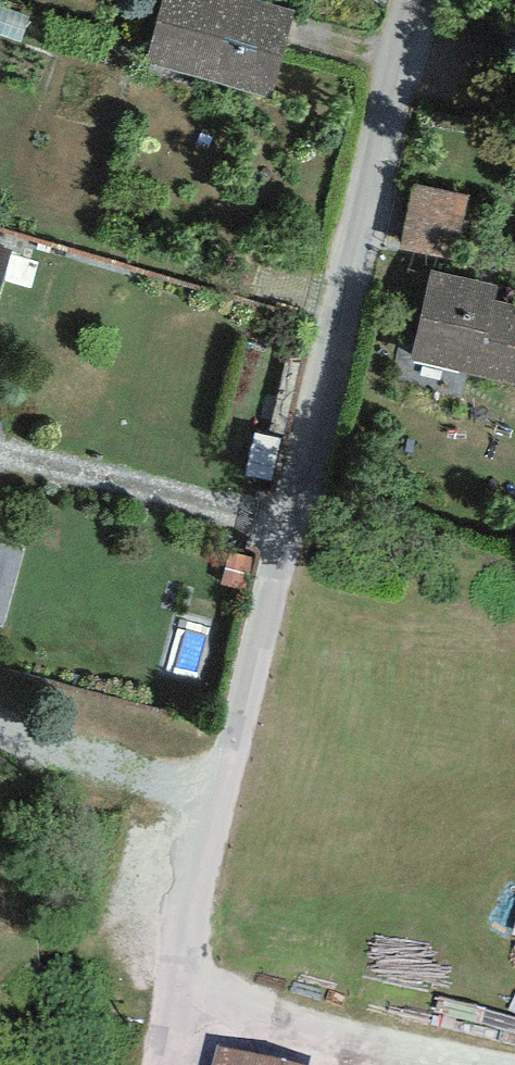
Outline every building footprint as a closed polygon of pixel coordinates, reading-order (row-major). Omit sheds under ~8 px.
[(257,0),(161,0),(144,63),(270,99),(295,11),(257,0)] [(413,184),(399,248),(454,261),(469,197),(413,184)] [(0,246),(0,289),(11,249),(0,246)] [(432,269),(410,358),(514,383),(514,305),(496,301),(500,286),(432,269)] [(212,1064),(296,1064),(217,1046),(212,1064)]
